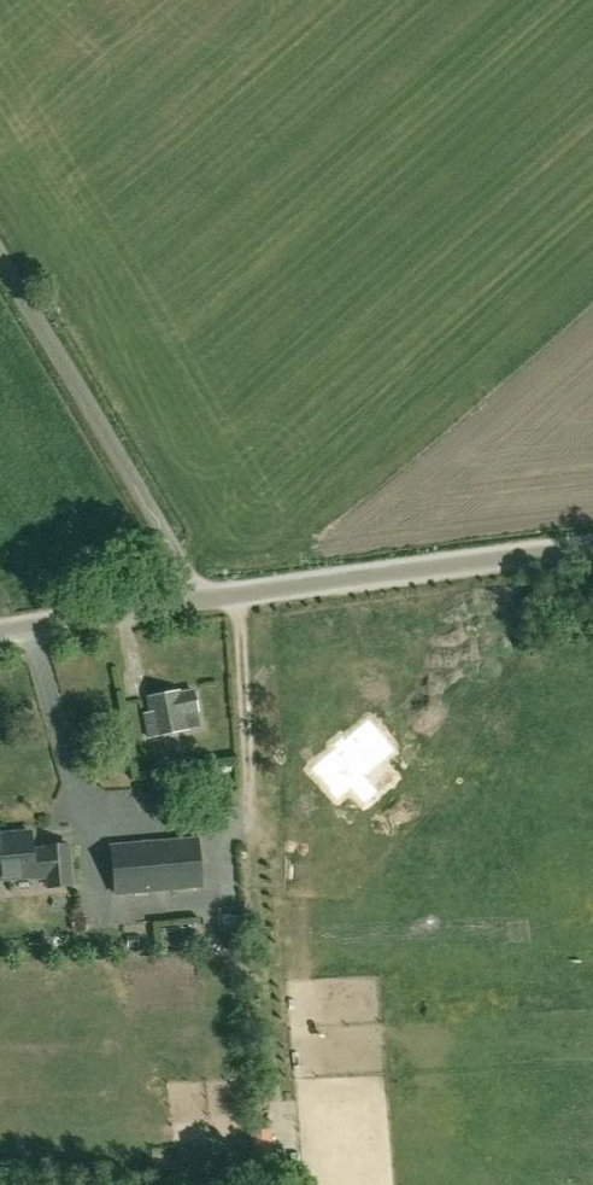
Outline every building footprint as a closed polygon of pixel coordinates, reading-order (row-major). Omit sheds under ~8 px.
[(184,713),(198,710),(194,690),(180,693),(180,690),(149,696),(152,714),(145,716),(149,736),(187,728),(184,713)] [(155,763),(158,778),(186,772),(183,758),(155,763)] [(34,874),(33,869),(46,868),(47,885),(71,883),(68,843),(44,845),(45,849),(32,850),(30,831),(0,833),(0,877),(34,874)] [(199,837),(110,844),(114,895),(203,888),(199,837)] [(266,1145),(252,1146),(254,1184),(277,1184),(275,1144),(266,1145)]
